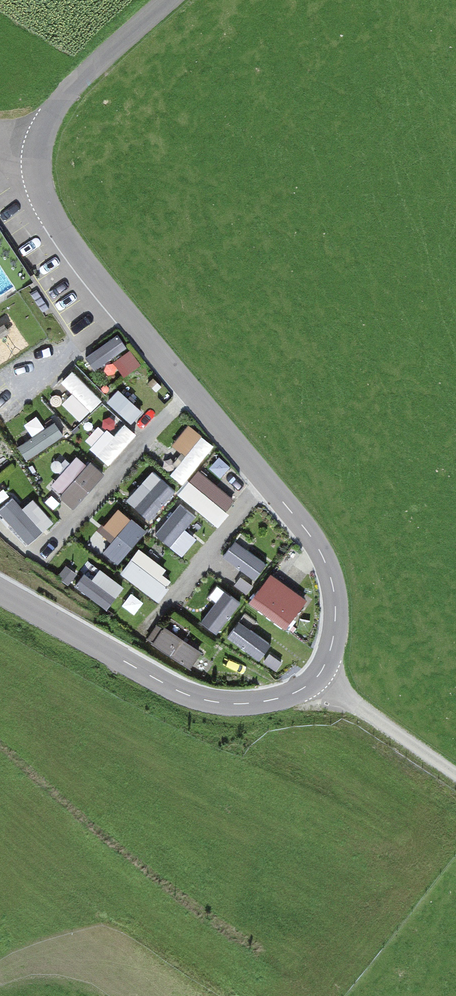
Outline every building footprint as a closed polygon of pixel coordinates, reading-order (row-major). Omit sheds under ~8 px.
[(1,334),(0,335),(0,361),(14,350),(1,334)] [(86,356),(95,370),(128,350),(118,335),(86,356)] [(76,368),(63,379),(74,393),(64,401),(80,420),(103,401),(76,368)] [(34,435),(20,444),(28,457),(60,438),(44,412),(26,423),(34,435)] [(108,464),(138,436),(119,417),(90,444),(108,464)] [(190,423),(174,443),(188,455),(173,473),(185,483),(178,492),(219,523),(238,498),(198,467),(216,443),(190,423)] [(161,462),(171,471),(185,456),(175,447),(161,462)] [(51,487),(76,509),(105,476),(80,454),(51,487)] [(0,496),(0,510),(26,545),(55,524),(36,498),(22,509),(8,491),(0,496)] [(105,550),(119,563),(148,531),(120,507),(105,524),(118,535),(105,550)] [(186,556),(203,537),(178,515),(161,534),(186,556)] [(249,588),(268,563),(239,541),(220,566),(249,588)] [(176,578),(139,549),(123,571),(160,600),(176,578)] [(108,608),(126,588),(92,559),(74,579),(108,608)] [(286,628),(309,602),(275,573),(252,599),(286,628)] [(221,587),(201,620),(222,632),(241,599),(221,587)] [(137,622),(153,605),(137,590),(121,608),(137,622)] [(244,617),(230,634),(261,661),(276,644),(244,617)] [(192,668),(202,652),(159,622),(148,637),(192,668)]
